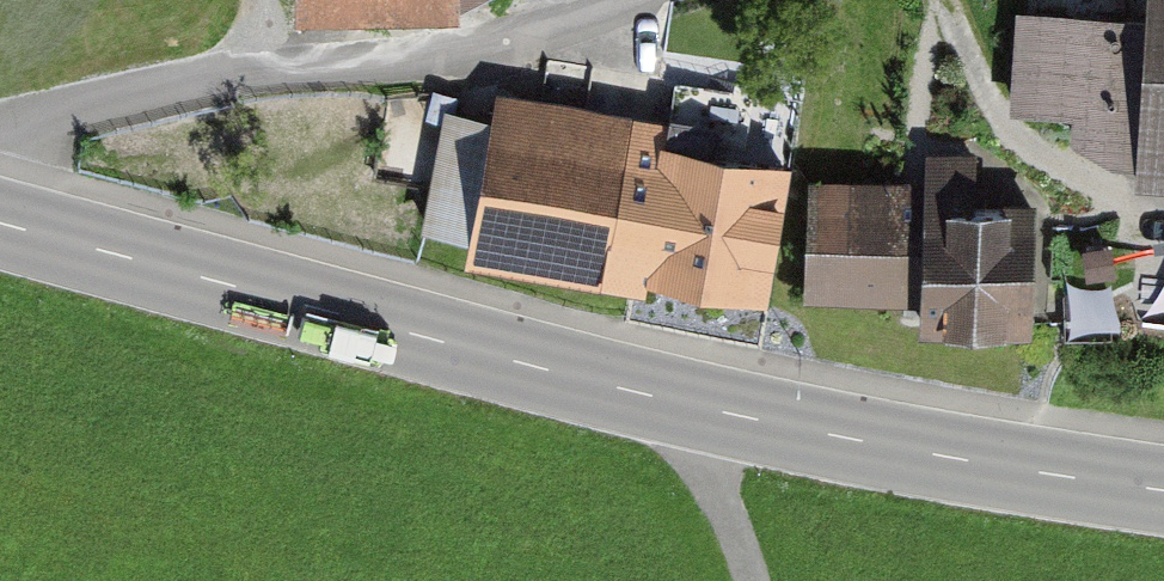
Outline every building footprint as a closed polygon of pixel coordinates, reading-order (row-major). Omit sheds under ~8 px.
[(297,29),(456,24),(456,14),(455,0),(296,0),(297,29)] [(456,14),(487,0),(455,0),(456,14)] [(1018,13),(1013,115),(1074,117),(1072,148),(1152,152),(1150,186),(1163,187),(1163,0),(1153,0),(1152,19),(1018,13)] [(492,119),(441,110),(427,188),(419,236),(425,237),(474,246),(470,264),(640,295),(643,279),(761,301),(783,181),(661,159),(667,124),(497,93),(492,119)] [(913,185),(813,184),(812,297),(928,298),(928,328),(1046,329),(1047,204),(978,204),(979,154),(913,153),(913,185)]
